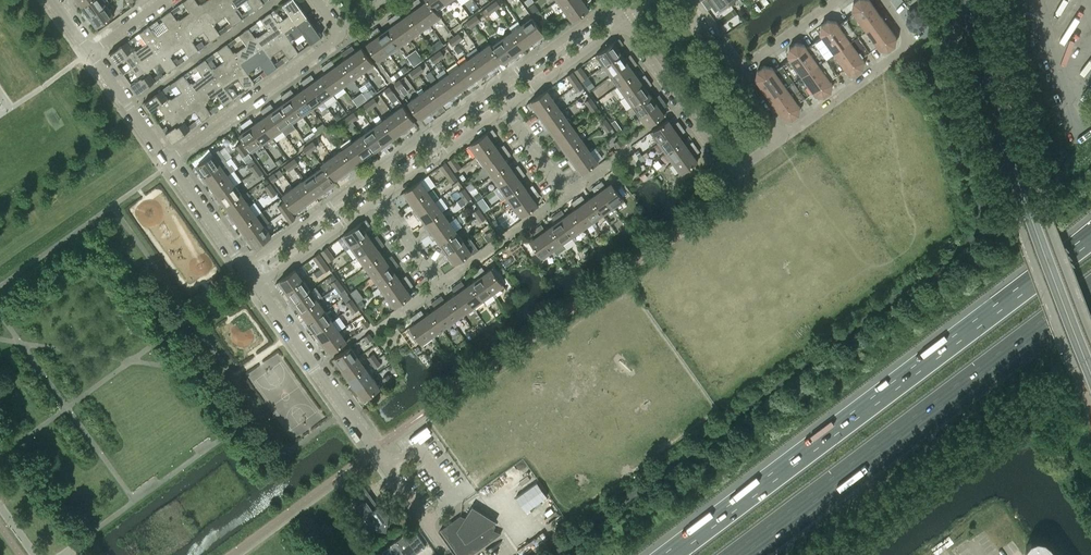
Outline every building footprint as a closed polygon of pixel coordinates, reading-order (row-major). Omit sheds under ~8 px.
[(106,4),(103,0),(91,0),(81,7),(86,14),(83,15),(86,19),(106,4)] [(196,0),(185,0),(183,2),(185,5),(188,6),(192,12),(179,21),(178,19),(177,20),(184,30),(206,15),(199,4),(196,0)] [(201,5),(200,3),(199,4),(206,15),(227,0),(208,0),(201,5)] [(235,10),(228,0),(227,0),(206,15),(214,25),(215,25),(213,23),(226,14),(230,20),(230,22),(232,26),(242,19),(240,16),(235,10)] [(235,10),(236,9),(235,7),(245,0),(228,0),(235,10)] [(252,4),(252,6),(254,10),(264,3),(261,0),(249,0),(252,4)] [(295,0),(288,0),(283,4),(285,7),(288,8),(292,14),(279,22),(278,21),(279,20),(280,16),(277,12),(275,12),(272,14),(284,32),(306,16),(295,0)] [(427,0),(420,5),(419,3),(421,2),(420,0),(415,0),(413,1),(430,25),(441,17),(436,11),(427,0)] [(443,0),(427,0),(436,11),(446,4),(443,0)] [(500,6),(496,0),(491,4),(495,9),(500,6)] [(579,0),(558,0),(556,1),(564,11),(579,0)] [(585,3),(584,1),(586,0),(587,2),(590,0),(579,0),(564,11),(571,21),(589,9),(585,3)] [(728,0),(707,0),(715,11),(729,2),(728,0)] [(870,0),(855,0),(853,2),(852,10),(854,13),(846,19),(858,35),(882,18),(870,0)] [(933,6),(928,0),(907,0),(904,2),(910,9),(907,11),(905,20),(910,27),(919,28),(926,23),(927,15),(925,12),(933,6)] [(430,25),(413,1),(408,5),(411,9),(413,8),(414,9),(407,15),(420,32),(430,25)] [(96,27),(113,15),(106,4),(86,19),(88,22),(90,20),(96,27)] [(495,9),(491,4),(486,8),(490,13),(495,9)] [(173,14),(181,8),(179,5),(170,11),(173,14)] [(242,19),(250,13),(248,10),(240,16),(242,19)] [(184,30),(177,20),(173,14),(170,11),(161,17),(163,21),(166,21),(170,27),(158,36),(156,34),(155,35),(163,46),(184,30)] [(284,32),(272,14),(270,12),(261,19),(263,23),(266,23),(270,29),(257,38),(256,36),(255,37),(263,48),(284,32)] [(420,32),(407,15),(400,20),(399,18),(400,16),(398,12),(393,16),(410,39),(420,32)] [(218,31),(214,25),(206,15),(184,30),(192,41),(193,40),(192,38),(204,29),(208,35),(208,38),(211,41),(220,34),(218,31)] [(480,20),(476,15),(471,19),(475,24),(480,20)] [(321,36),(306,16),(284,32),(292,43),(293,42),(292,40),(304,31),(309,37),(308,39),(311,43),(318,38),(321,36)] [(410,39),(393,16),(388,19),(391,23),(392,22),(394,24),(387,29),(399,47),(410,39)] [(544,34),(532,17),(521,24),(535,44),(539,42),(537,40),(544,34)] [(896,37),(882,18),(858,35),(869,51),(877,46),(879,49),(888,50),(895,45),(896,37)] [(475,24),(471,19),(466,22),(470,27),(475,24)] [(826,58),(858,35),(846,19),(838,24),(836,21),(828,20),(821,24),(819,33),(822,36),(814,41),(826,58)] [(157,20),(149,26),(151,29),(159,23),(157,20)] [(251,31),(259,25),(257,22),(249,28),(251,31)] [(535,44),(521,24),(511,32),(524,49),(531,44),(532,47),(535,44)] [(220,34),(228,28),(226,25),(218,31),(220,34)] [(155,35),(151,29),(149,26),(139,33),(142,36),(144,37),(148,42),(136,51),(135,50),(134,50),(141,61),(163,46),(155,35)] [(399,47),(387,29),(380,34),(378,32),(380,31),(377,27),(372,30),(389,54),(399,47)] [(263,48),(255,37),(251,31),(249,28),(239,35),(242,38),(244,39),(248,45),(235,53),(234,52),(233,52),(241,63),(263,48)] [(195,45),(192,41),(184,30),(163,46),(170,57),(171,56),(170,54),(182,45),(187,51),(186,53),(189,57),(198,50),(195,45)] [(389,54),(372,30),(367,34),(370,38),(372,37),(374,38),(366,44),(379,61),(389,54)] [(298,52),(292,43),(284,32),(263,48),(270,58),(271,57),(270,56),(282,47),(287,52),(286,55),(289,59),(298,52)] [(524,49),(511,32),(501,39),(515,59),(519,57),(517,54),(524,49)] [(462,38),(459,33),(454,37),(457,42),(462,38)] [(862,57),(869,51),(858,35),(826,58),(837,74),(845,69),(847,72),(856,73),(863,68),(864,60),(862,57)] [(129,45),(138,39),(135,36),(127,41),(129,45)] [(457,42),(454,37),(449,40),(452,45),(457,42)] [(229,47),(237,41),(235,38),(227,43),(229,47)] [(621,53),(617,48),(616,46),(617,45),(619,47),(623,44),(619,38),(595,55),(603,66),(621,53)] [(515,59),(501,39),(491,46),(502,62),(501,62),(503,64),(510,59),(512,61),(515,59)] [(141,61),(134,50),(129,45),(127,41),(111,53),(109,54),(116,64),(120,61),(120,59),(124,56),(131,66),(130,68),(130,69),(141,61)] [(201,41),(195,45),(198,50),(205,46),(201,41)] [(794,81),(826,58),(814,41),(806,47),(804,44),(796,42),(789,47),(787,56),(790,59),(782,64),(794,81)] [(233,52),(229,47),(227,43),(217,50),(220,54),(222,54),(226,60),(214,69),(212,67),(211,68),(219,79),(241,63),(233,52)] [(502,62),(491,46),(490,43),(479,51),(493,71),(497,69),(495,66),(501,62),(502,62)] [(374,65),(361,47),(354,53),(353,51),(354,49),(351,45),(347,49),(363,72),(374,65)] [(173,60),(170,57),(163,46),(141,61),(149,72),(150,71),(149,70),(161,60),(165,66),(165,69),(167,72),(177,65),(173,60)] [(274,64),(270,58),(263,48),(241,63),(248,74),(249,73),(248,71),(261,62),(265,68),(265,70),(267,74),(277,67),(274,64)] [(414,65),(423,58),(416,48),(407,54),(414,65)] [(363,72),(347,49),(342,52),(344,56),(346,55),(348,57),(341,62),(353,80),(363,72)] [(444,55),(440,50),(435,54),(439,59),(444,55)] [(493,71),(479,51),(469,58),(482,76),(489,71),(490,73),(493,71)] [(207,62),(216,56),(213,53),(205,59),(207,62)] [(610,76),(634,59),(630,54),(626,57),(627,59),(626,60),(621,53),(603,66),(610,76)] [(439,59),(435,54),(430,57),(434,63),(439,59)] [(177,65),(185,59),(183,56),(178,59),(176,57),(173,60),(177,65)] [(277,67),(285,61),(282,58),(274,64),(277,67)] [(482,76),(469,58),(459,65),(473,86),(477,83),(475,81),(482,76)] [(830,80),(837,74),(826,58),(794,81),(805,97),(813,92),(815,95),(824,96),(830,91),(832,83),(830,80)] [(219,79),(211,68),(207,62),(205,59),(196,66),(198,69),(200,70),(205,75),(192,84),(191,82),(190,83),(197,94),(219,79)] [(635,73),(631,68),(630,66),(632,65),(633,67),(637,64),(634,59),(610,76),(617,86),(635,73)] [(353,80),(341,62),(334,67),(332,65),(334,64),(331,60),(326,63),(343,87),(353,80)] [(153,78),(149,72),(141,61),(130,69),(126,72),(123,67),(121,69),(128,80),(136,73),(140,79),(137,82),(134,81),(131,84),(138,94),(139,92),(155,81),(153,78)] [(252,80),(248,74),(241,63),(219,79),(231,95),(236,91),(231,83),(239,78),(243,84),(243,86),(245,90),(255,83),(252,80)] [(343,87),(326,63),(321,67),(324,71),(326,70),(327,71),(320,76),(333,94),(343,87)] [(769,98),(794,81),(782,64),(774,70),(772,67),(764,65),(757,70),(755,79),(769,98)] [(424,70),(420,65),(415,68),(419,74),(424,70)] [(473,86),(459,65),(449,73),(461,90),(468,86),(470,88),(473,86)] [(584,71),(580,66),(574,70),(578,75),(584,71)] [(419,74),(415,68),(410,72),(414,77),(419,74)] [(186,78),(194,72),(192,69),(184,74),(186,78)] [(587,77),(584,71),(578,75),(582,81),(587,77)] [(155,81),(163,75),(161,72),(153,78),(155,81)] [(579,82),(572,72),(566,76),(574,86),(579,82)] [(461,90),(449,73),(439,80),(453,100),(456,98),(454,95),(461,90)] [(625,96),(648,79),(645,74),(640,77),(642,79),(640,80),(635,73),(617,86),(625,96)] [(190,83),(186,78),(184,74),(174,81),(176,85),(179,85),(183,91),(170,100),(169,98),(168,99),(176,110),(197,94),(190,83)] [(255,83),(263,77),(261,74),(252,80),(255,83)] [(333,94),(320,76),(313,81),(312,80),(314,78),(311,74),(306,78),(323,101),(333,94)] [(323,101),(306,78),(301,81),(304,85),(306,84),(307,86),(300,91),(313,109),(323,101)] [(231,95),(219,79),(197,94),(205,105),(206,104),(205,102),(217,93),(221,99),(221,102),(224,105),(233,98),(231,95)] [(403,85),(399,79),(394,83),(398,88),(403,85)] [(649,93),(646,88),(644,86),(646,85),(648,87),(652,84),(648,79),(625,96),(632,106),(649,93)] [(361,85),(367,97),(377,92),(371,80),(361,85)] [(453,100),(439,80),(429,87),(441,105),(448,100),(450,102),(453,100)] [(591,81),(585,85),(589,91),(595,87),(591,81)] [(798,103),(805,97),(794,81),(769,98),(783,118),(792,119),(798,114),(800,106),(798,103)] [(583,87),(579,82),(574,86),(577,91),(583,87)] [(164,93),(172,88),(170,84),(162,90),(164,93)] [(393,92),(389,87),(384,90),(388,95),(393,92)] [(441,105),(429,87),(418,95),(433,115),(436,112),(434,110),(441,105)] [(239,89),(236,91),(231,95),(233,98),(241,92),(239,89)] [(313,109),(300,91),(293,96),(292,94),(294,93),(291,89),(286,92),(302,116),(313,109)] [(168,99),(164,93),(162,90),(146,101),(144,102),(151,112),(155,110),(155,107),(159,104),(166,115),(164,116),(165,117),(176,110),(168,99)] [(536,113),(554,100),(547,90),(526,104),(529,108),(532,106),(536,113)] [(302,116),(286,92),(281,96),(284,100),(286,99),(287,100),(280,105),(292,123),(302,116)] [(639,116),(663,99),(659,94),(655,97),(656,99),(654,100),(649,93),(632,106),(639,116)] [(209,111),(205,105),(197,94),(176,110),(183,120),(184,119),(183,118),(196,109),(200,115),(199,117),(202,121),(211,114),(209,111)] [(433,115),(418,95),(408,102),(420,120),(428,115),(429,117),(433,115)] [(377,103),(374,98),(369,101),(372,106),(377,103)] [(594,103),(590,98),(585,101),(589,106),(594,103)] [(664,114),(660,108),(659,107),(661,105),(662,107),(666,104),(663,99),(639,116),(647,127),(664,114)] [(541,125),(561,111),(554,100),(536,113),(541,120),(539,122),(541,125)] [(372,106),(369,101),(364,105),(367,110),(372,106)] [(292,123),(280,105),(273,110),(272,109),(273,107),(270,103),(265,107),(282,130),(292,123)] [(597,108),(594,103),(589,106),(592,111),(597,108)] [(211,114),(220,108),(217,105),(209,111),(211,114)] [(416,123),(403,106),(392,113),(407,133),(410,131),(408,128),(416,123)] [(282,130),(265,107),(260,110),(263,114),(265,113),(267,115),(260,120),(272,138),(282,130)] [(187,126),(183,120),(176,110),(165,117),(166,118),(168,117),(175,127),(171,130),(169,130),(166,125),(162,128),(165,132),(172,142),(174,141),(190,129),(187,126)] [(551,133),(568,121),(561,111),(541,125),(544,128),(546,126),(551,133)] [(357,117),(354,112),(349,116),(352,121),(357,117)] [(407,133),(392,113),(382,120),(395,138),(402,133),(404,135),(407,133)] [(347,124),(352,121),(349,116),(344,119),(347,124)] [(250,118),(245,121),(262,145),(272,138),(260,120),(253,125),(251,123),(253,122),(250,118)] [(605,118),(599,121),(603,126),(608,123),(605,118)] [(650,132),(658,143),(681,126),(678,121),(674,124),(675,126),(673,127),(668,119),(650,132)] [(196,120),(187,126),(190,129),(198,123),(196,120)] [(395,138),(382,120),(372,128),(387,147),(390,145),(388,143),(395,138)] [(252,152),(262,145),(245,121),(240,125),(243,129),(245,128),(246,129),(239,135),(252,152)] [(568,121),(551,133),(556,140),(553,142),(556,145),(576,131),(568,121)] [(608,123),(603,126),(607,132),(612,128),(608,123)] [(331,124),(326,128),(330,133),(335,129),(331,124)] [(681,126),(658,143),(665,153),(683,140),(678,133),(680,132),(681,134),(685,131),(681,126)] [(330,133),(326,128),(321,131),(325,136),(330,133)] [(387,147),(372,128),(362,135),(375,152),(382,147),(383,150),(387,147)] [(469,145),(476,156),(494,143),(489,136),(491,135),(492,137),(496,134),(492,129),(469,145)] [(576,131),(556,145),(558,148),(560,146),(565,153),(583,141),(576,131)] [(362,135),(352,142),(366,162),(370,160),(368,157),(375,152),(362,135)] [(619,138),(614,142),(618,147),(623,143),(619,138)] [(683,140),(665,153),(672,163),(696,146),(692,141),(688,144),(690,146),(688,147),(683,140)] [(313,141),(308,145),(312,150),(317,146),(313,141)] [(583,141),(565,153),(570,160),(568,162),(570,165),(590,151),(583,141)] [(352,142),(342,149),(355,167),(361,162),(363,164),(366,162),(352,142)] [(241,143),(236,146),(239,151),(244,148),(241,143)] [(494,143),(476,156),(483,166),(507,149),(504,144),(499,147),(501,149),(499,150),(494,143)] [(307,154),(312,150),(308,145),(303,148),(307,154)] [(696,146),(672,163),(680,173),(697,161),(692,153),(694,152),(695,154),(699,151),(696,146)] [(244,148),(239,151),(243,156),(248,153),(244,148)] [(355,167),(342,149),(332,157),(346,177),(349,174),(347,172),(355,167)] [(507,149),(483,166),(491,176),(508,164),(503,157),(505,155),(507,157),(511,154),(507,149)] [(590,151),(570,165),(572,168),(575,167),(580,174),(598,161),(590,151)] [(198,176),(200,179),(220,165),(213,154),(195,167),(200,174),(198,176)] [(453,156),(448,160),(452,166),(457,162),(453,156)] [(346,177),(332,157),(321,164),(323,166),(334,181),(335,181),(341,176),(343,179),(346,177)] [(295,158),(290,162),(293,167),(298,163),(295,158)] [(293,167),(290,162),(285,165),(288,171),(293,167)] [(445,162),(440,166),(444,172),(450,169),(445,162)] [(457,162),(452,166),(455,171),(461,167),(457,162)] [(255,163),(250,166),(254,171),(259,168),(255,163)] [(513,171),(508,164),(491,176),(498,186),(522,169),(518,164),(514,167),(515,169),(513,171)] [(220,165),(200,179),(203,182),(205,180),(210,187),(228,175),(220,165)] [(334,181),(323,166),(313,173),(327,193),(331,191),(329,188),(336,183),(335,181),(334,181)] [(259,168),(254,171),(257,177),(262,173),(259,168)] [(450,169),(444,172),(448,178),(453,174),(450,169)] [(522,169),(498,186),(505,196),(523,184),(518,177),(520,176),(521,177),(525,174),(522,169)] [(278,178),(274,173),(269,177),(273,182),(278,178)] [(327,193),(313,173),(303,180),(315,198),(322,193),(324,195),(327,193)] [(453,174),(448,178),(451,182),(457,179),(453,174)] [(228,175),(210,187),(215,194),(212,196),(215,199),(235,185),(228,175)] [(315,198),(303,180),(293,188),(307,208),(310,205),(309,203),(315,198)] [(405,197),(410,203),(427,191),(420,180),(400,195),(403,198),(405,197)] [(602,180),(597,184),(613,208),(614,207),(624,200),(611,182),(604,188),(603,186),(604,185),(602,180)] [(270,183),(264,187),(268,192),(273,188),(270,183)] [(523,184),(505,196),(512,207),(536,190),(532,185),(528,188),(530,189),(528,191),(523,184)] [(598,192),(591,197),(603,215),(612,208),(614,210),(616,209),(614,207),(613,208),(597,184),(592,188),(595,192),(596,190),(598,192)] [(235,185),(215,199),(217,202),(220,201),(224,207),(242,195),(235,185)] [(273,188),(268,192),(272,197),(277,193),(273,188)] [(307,208),(293,188),(282,195),(295,213),(302,207),(304,210),(307,208)] [(464,188),(458,192),(462,197),(467,193),(464,188)] [(536,190),(512,207),(520,217),(538,205),(532,197),(534,196),(535,198),(540,195),(536,190)] [(427,191),(410,203),(415,210),(412,212),(415,215),(435,201),(427,191)] [(229,219),(249,205),(246,200),(250,198),(246,192),(242,195),(224,207),(229,214),(227,216),(229,219)] [(478,192),(473,196),(477,201),(482,198),(478,192)] [(467,193),(462,197),(466,202),(471,198),(467,193)] [(581,195),(576,198),(593,222),(594,221),(603,215),(591,197),(584,202),(582,200),(584,199),(581,195)] [(578,207),(571,212),(583,229),(592,223),(593,225),(595,223),(594,221),(593,222),(576,198),(571,202),(574,206),(576,205),(578,207)] [(435,201),(415,215),(417,218),(419,217),(424,224),(442,211),(435,201)] [(278,206),(282,212),(287,208),(283,202),(278,206)] [(249,205),(229,219),(232,222),(234,221),(239,228),(256,215),(249,205)] [(287,208),(282,212),(285,216),(291,212),(287,208)] [(478,208),(473,212),(476,217),(482,213),(478,208)] [(561,209),(556,213),(573,237),(574,236),(583,229),(571,212),(564,217),(562,215),(564,213),(561,209)] [(244,239),(264,225),(269,222),(262,211),(256,215),(239,228),(244,235),(241,236),(244,239)] [(442,211),(424,224),(429,230),(427,232),(429,235),(449,221),(442,211)] [(291,212),(285,216),(290,223),(295,219),(291,212)] [(482,213),(476,217),(480,222),(485,218),(482,213)] [(557,221),(550,226),(563,244),(572,237),(573,239),(575,237),(574,236),(573,237),(556,213),(551,216),(554,221),(556,219),(557,221)] [(342,236),(350,246),(367,234),(362,227),(364,226),(366,227),(370,224),(366,219),(342,236)] [(449,221),(429,235),(431,239),(434,237),(439,244),(456,231),(449,221)] [(541,224),(536,227),(553,251),(554,250),(563,244),(550,226),(543,231),(542,229),(544,228),(541,224)] [(264,225),(244,239),(246,243),(248,241),(254,248),(271,236),(264,225)] [(552,252),(553,253),(555,252),(554,250),(553,251),(536,227),(531,231),(534,235),(536,234),(537,236),(530,241),(542,258),(552,252)] [(493,229),(488,232),(491,238),(496,234),(493,229)] [(456,231),(439,244),(444,251),(441,252),(444,256),(464,241),(456,231)] [(367,234),(350,246),(357,257),(381,240),(377,235),(373,238),(374,239),(372,241),(367,234)] [(381,240),(357,257),(364,267),(382,254),(377,247),(379,246),(380,248),(384,245),(381,240)] [(464,241),(444,256),(446,259),(448,257),(454,264),(471,252),(464,241)] [(327,247),(321,251),(325,256),(330,252),(327,247)] [(330,252),(325,256),(329,261),(334,258),(330,252)] [(318,253),(313,257),(320,267),(326,263),(318,253)] [(382,254),(364,267),(371,277),(395,260),(391,255),(387,258),(389,260),(387,261),(382,254)] [(395,260),(371,277),(379,287),(396,274),(391,267),(393,266),(394,268),(399,265),(395,260)] [(326,263),(320,267),(324,272),(329,268),(326,263)] [(481,266),(476,270),(493,293),(494,293),(504,286),(491,268),(484,274),(483,272),(484,270),(481,266)] [(280,285),(285,292),(303,280),(295,269),(275,284),(278,287),(280,285)] [(478,278),(471,283),(483,301),(492,294),(494,296),(496,294),(494,293),(493,293),(476,270),(472,273),(474,277),(476,276),(478,278)] [(396,274),(379,287),(386,297),(409,280),(406,275),(402,278),(403,280),(401,281),(396,274)] [(340,284),(337,279),(332,282),(332,283),(327,286),(330,291),(335,287),(340,284)] [(303,280),(285,292),(290,299),(288,301),(290,304),(310,290),(303,280)] [(409,280),(386,297),(393,307),(411,295),(406,287),(408,286),(409,288),(413,285),(409,280)] [(461,281),(456,284),(473,308),(474,307),(483,301),(471,283),(464,288),(462,286),(464,285),(461,281)] [(340,284),(335,287),(339,292),(344,289),(340,284)] [(457,292),(450,297),(463,315),(472,309),(473,310),(475,309),(474,307),(473,308),(456,284),(451,288),(454,292),(456,291),(457,292)] [(310,290),(290,304),(292,307),(295,306),(300,313),(317,300),(310,290)] [(441,295),(436,299),(453,322),(454,321),(463,315),(450,297),(443,302),(442,301),(444,299),(441,295)] [(351,299),(346,302),(350,307),(355,304),(351,299)] [(437,307),(430,312),(443,329),(452,323),(453,325),(455,323),(454,321),(453,322),(436,299),(431,302),(434,306),(436,305),(437,307)] [(317,300),(300,313),(305,319),(302,321),(304,324),(324,310),(317,300)] [(355,304),(350,307),(353,312),(358,309),(355,304)] [(421,309),(416,313),(433,337),(434,336),(443,329),(430,312),(423,317),(422,315),(424,314),(421,309)] [(324,310),(304,324),(307,328),(309,326),(314,333),(332,320),(324,310)] [(432,337),(433,339),(435,338),(434,336),(433,337),(416,313),(411,317),(414,321),(416,319),(417,321),(410,327),(411,328),(418,339),(422,344),(432,337)] [(366,319),(361,323),(364,328),(370,324),(366,319)] [(332,320),(314,333),(319,340),(317,341),(319,345),(339,330),(332,320)] [(411,328),(408,331),(415,341),(418,339),(411,328)] [(339,330),(319,345),(321,348),(324,346),(329,354),(346,341),(339,330)] [(369,333),(364,337),(367,342),(373,338),(369,333)] [(335,368),(338,371),(358,357),(350,346),(333,359),(338,366),(335,368)] [(368,357),(372,362),(377,359),(373,353),(368,357)] [(358,357),(338,371),(340,374),(342,373),(347,379),(365,367),(358,357)] [(377,359),(372,362),(375,367),(380,364),(377,359)] [(365,367),(347,379),(352,386),(350,388),(352,391),(372,377),(365,367)] [(380,384),(384,381),(379,372),(374,375),(380,384)] [(388,374),(383,378),(386,383),(391,379),(388,374)] [(372,377),(352,391),(355,395),(357,393),(362,400),(380,388),(372,377)] [(361,517),(369,527),(386,530),(389,513),(382,502),(376,506),(370,497),(372,496),(361,481),(356,485),(353,502),(363,516),(361,517)] [(501,533),(493,529),(495,525),(493,523),(495,522),(495,521),(494,521),(472,507),(467,515),(465,517),(460,515),(440,529),(459,554),(470,554),(501,533)] [(404,509),(392,518),(396,523),(397,522),(408,514),(404,509)] [(401,527),(412,519),(408,514),(397,522),(401,527)] [(404,535),(387,547),(388,548),(383,551),(382,550),(382,551),(385,554),(411,554),(412,551),(410,549),(412,547),(404,535)] [(1051,544),(1050,543),(1048,541),(1046,539),(1041,537),(1036,538),(1034,538),(1031,539),(1029,541),(1027,543),(1026,545),(1025,547),(1024,549),(1024,552),(1024,554),(1025,554),(1059,554),(1051,544)]
